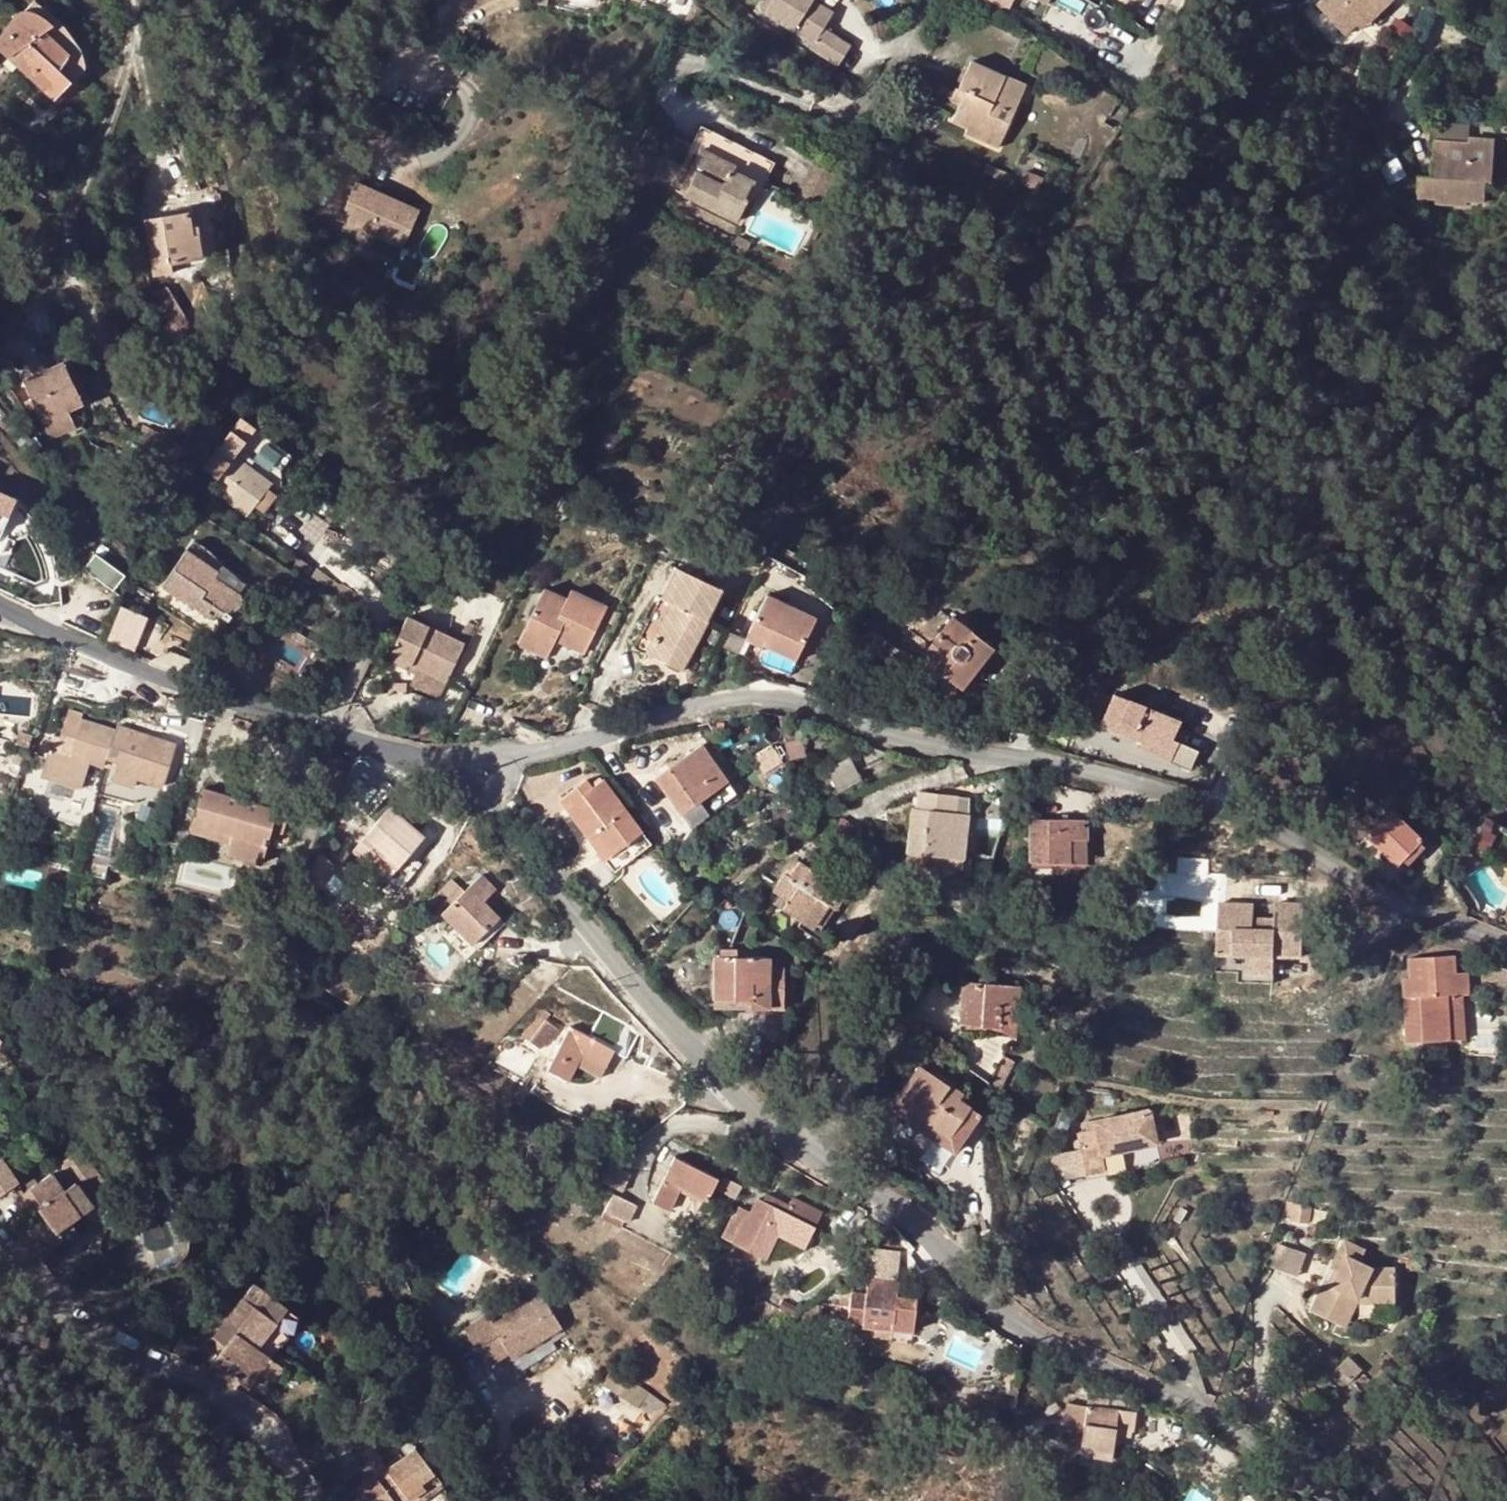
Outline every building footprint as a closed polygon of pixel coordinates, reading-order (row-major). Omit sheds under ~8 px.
[(770,17),(819,49),(816,52),(844,70),(854,52),(827,34),(836,19),(817,6),(819,2),(816,0),(780,0),(770,17)] [(871,9),(900,22),(912,0),(876,0),(871,9)] [(1007,11),(1012,0),(994,0),(1007,11)] [(1320,11),(1324,15),(1343,33),(1348,37),(1358,27),(1364,21),(1369,25),(1392,0),(1330,0),(1320,11)] [(0,37),(0,47),(1,48),(57,99),(72,82),(75,85),(80,79),(84,71),(85,67),(84,59),(83,53),(79,46),(64,27),(61,22),(41,8),(34,3),(23,14),(19,14),(0,37)] [(1337,39),(1343,33),(1324,15),(1319,21),(1337,39)] [(1362,32),(1369,25),(1364,21),(1358,27),(1362,32)] [(1028,87),(972,62),(960,89),(966,92),(961,103),(952,121),(967,128),(966,133),(1000,148),(1028,87)] [(966,92),(960,89),(955,100),(961,103),(966,92)] [(1437,142),(1435,162),(1441,162),(1440,171),(1434,170),(1433,179),(1421,177),(1419,197),(1436,199),(1436,203),(1467,207),(1469,202),(1486,204),(1488,185),(1494,185),(1500,125),(1475,122),(1474,127),(1472,146),(1437,142)] [(692,170),(696,172),(685,195),(738,222),(743,213),(748,202),(746,199),(754,181),(734,171),(735,167),(700,150),(692,170)] [(1398,160),(1380,170),(1390,187),(1408,176),(1398,160)] [(444,182),(378,162),(366,200),(433,220),(444,182)] [(989,165),(985,174),(1009,185),(1014,177),(989,165)] [(1027,173),(1022,184),(1038,192),(1043,181),(1027,173)] [(194,238),(192,227),(190,213),(147,220),(157,275),(174,272),(174,264),(204,260),(200,237),(194,238)] [(0,295),(0,309),(4,312),(14,300),(4,291),(0,295)] [(161,308),(174,331),(189,321),(176,299),(161,308)] [(45,423),(52,438),(75,427),(69,412),(84,404),(66,364),(25,383),(43,423),(45,423)] [(218,481),(236,456),(245,443),(232,434),(205,471),(218,481)] [(236,456),(218,481),(212,491),(247,517),(255,505),(272,482),(236,456)] [(282,491),(272,482),(255,505),(266,514),(282,491)] [(0,515),(10,519),(18,501),(0,493),(0,515)] [(10,519),(0,515),(0,530),(5,531),(10,519)] [(380,537),(375,545),(386,552),(391,543),(380,537)] [(114,589),(125,574),(97,552),(86,567),(114,589)] [(210,604),(203,613),(205,615),(212,618),(215,619),(217,619),(222,618),(232,613),(239,608),(242,605),(244,602),(242,597),(240,595),(230,590),(213,581),(217,573),(187,553),(163,589),(171,594),(187,605),(189,603),(201,598),(210,604)] [(666,600),(680,570),(676,568),(636,648),(645,652),(652,639),(669,601),(666,600)] [(721,590),(680,570),(666,600),(669,601),(652,639),(691,658),(701,636),(696,633),(703,618),(708,621),(721,590)] [(542,594),(520,638),(551,653),(554,646),(556,641),(563,644),(561,649),(583,660),(596,631),(591,619),(601,615),(602,617),(604,612),(571,597),(567,606),(542,594)] [(767,595),(750,632),(767,640),(764,647),(795,661),(816,618),(767,595)] [(189,603),(203,613),(210,604),(201,598),(189,603)] [(107,639),(135,650),(148,615),(121,605),(107,639)] [(601,615),(591,619),(596,631),(605,627),(602,617),(601,615)] [(696,633),(701,636),(706,638),(713,624),(708,621),(703,618),(696,633)] [(993,648),(951,618),(918,663),(935,676),(939,672),(951,681),(963,690),(993,648)] [(465,646),(409,619),(402,633),(390,657),(447,685),(465,646)] [(740,653),(746,638),(728,631),(722,646),(740,653)] [(767,640),(750,632),(746,640),(763,648),(764,647),(767,640)] [(547,661),(551,653),(520,638),(516,647),(547,661)] [(652,639),(645,652),(684,671),(691,658),(652,639)] [(554,646),(561,649),(563,644),(556,641),(554,646)] [(935,676),(918,663),(910,674),(941,696),(951,681),(939,672),(935,676)] [(1180,720),(1113,695),(1101,727),(1140,742),(1145,729),(1173,740),(1180,720)] [(105,763),(115,732),(82,722),(83,717),(68,712),(59,738),(74,743),(69,757),(51,751),(42,778),(62,785),(82,791),(90,765),(103,769),(105,763)] [(161,733),(119,721),(116,728),(158,741),(161,733)] [(177,747),(158,741),(116,728),(115,732),(105,763),(118,766),(115,775),(137,782),(138,780),(163,788),(177,747)] [(1145,729),(1140,742),(1138,750),(1171,762),(1178,741),(1173,740),(1145,729)] [(700,745),(654,777),(680,814),(725,780),(700,745)] [(136,788),(137,782),(115,775),(113,781),(136,788)] [(586,779),(580,784),(586,791),(592,787),(586,779)] [(599,833),(614,854),(632,840),(641,851),(656,871),(665,865),(602,780),(592,787),(586,791),(580,784),(559,799),(589,841),(599,833)] [(725,780),(680,814),(691,827),(736,795),(725,780)] [(78,801),(82,791),(62,785),(59,795),(78,801)] [(233,835),(230,843),(228,854),(262,864),(266,850),(268,843),(288,848),(291,836),(284,834),(288,814),(265,807),(244,801),(202,790),(192,824),(233,835)] [(922,793),(921,810),(953,813),(955,796),(922,793)] [(246,794),(244,801),(265,807),(267,800),(246,794)] [(967,814),(953,813),(921,810),(911,809),(907,856),(963,860),(967,814)] [(354,853),(388,883),(425,839),(391,810),(354,853)] [(1424,840),(1395,812),(1368,840),(1398,868),(1424,840)] [(1032,862),(1084,862),(1084,820),(1031,820),(1032,862)] [(233,835),(192,824),(190,832),(230,843),(233,835)] [(605,861),(614,854),(599,833),(589,841),(605,861)] [(425,839),(388,883),(395,889),(432,846),(425,839)] [(614,854),(605,861),(613,873),(641,851),(632,840),(614,854)] [(963,860),(907,856),(906,864),(962,869),(963,860)] [(785,875),(773,891),(788,901),(783,910),(818,934),(845,894),(810,870),(812,867),(804,862),(801,862),(796,862),(792,863),(789,865),(784,872),(785,875)] [(443,916),(473,947),(501,919),(485,903),(496,892),(482,878),(443,916)] [(1273,907),(1272,923),(1301,924),(1301,907),(1273,907)] [(1251,909),(1215,908),(1215,976),(1237,976),(1238,985),(1273,986),(1273,959),(1300,959),(1301,924),(1272,923),(1273,933),(1252,932),(1251,923),(1251,909)] [(507,925),(501,919),(473,947),(478,952),(507,925)] [(1272,923),(1251,923),(1252,932),(1273,933),(1272,923)] [(769,958),(740,958),(721,957),(715,957),(715,1001),(769,1002),(769,958)] [(1449,998),(1463,997),(1469,996),(1468,974),(1455,975),(1454,958),(1409,962),(1411,979),(1404,980),(1409,1045),(1452,1042),(1449,998)] [(1018,986),(964,982),(961,1025),(999,1027),(1001,1005),(1016,1006),(1018,986)] [(1449,998),(1452,1042),(1467,1041),(1463,997),(1449,998)] [(769,1002),(715,1001),(715,1009),(769,1009),(769,1002)] [(1014,1038),(1016,1006),(1001,1005),(999,1027),(961,1025),(961,1033),(1014,1038)] [(571,1029),(549,1072),(570,1083),(578,1068),(600,1079),(614,1054),(625,1060),(637,1037),(602,1018),(590,1039),(571,1029)] [(547,1022),(531,1043),(541,1051),(557,1030),(547,1022)] [(948,1139),(969,1107),(959,1101),(962,1095),(920,1067),(891,1111),(907,1122),(912,1114),(948,1139)] [(981,1115),(969,1107),(948,1139),(912,1114),(907,1122),(955,1153),(981,1115)] [(1152,1108),(1097,1118),(1099,1130),(1080,1134),(1083,1149),(1088,1172),(1107,1169),(1104,1154),(1159,1142),(1152,1108)] [(1088,1172),(1083,1149),(1057,1154),(1049,1169),(1055,1179),(1088,1172)] [(681,1188),(708,1201),(719,1180),(676,1159),(653,1203),(670,1212),(681,1188)] [(67,1160),(54,1168),(65,1185),(78,1178),(67,1160)] [(613,1163),(604,1181),(622,1190),(631,1173),(613,1163)] [(81,1218),(64,1193),(52,1175),(25,1194),(16,1200),(29,1219),(37,1214),(41,1211),(51,1226),(47,1229),(32,1239),(43,1255),(64,1241),(66,1246),(81,1236),(73,1224),(81,1218)] [(0,1180),(0,1188),(10,1181),(7,1176),(0,1180)] [(64,1193),(81,1218),(93,1210),(76,1185),(64,1193)] [(12,1195),(16,1200),(25,1194),(21,1189),(12,1195)] [(638,1206),(614,1194),(606,1211),(629,1222),(638,1206)] [(770,1198),(767,1205),(772,1208),(789,1216),(792,1209),(770,1198)] [(739,1214),(726,1241),(750,1253),(772,1208),(767,1205),(759,1202),(752,1215),(742,1210),(740,1214),(739,1214)] [(792,1209),(789,1216),(815,1229),(821,1216),(795,1203),(792,1209)] [(1311,1225),(1313,1208),(1292,1205),(1290,1217),(1289,1223),(1311,1225)] [(789,1216),(772,1208),(750,1253),(767,1261),(779,1237),(806,1250),(816,1229),(815,1229),(789,1216)] [(37,1214),(47,1229),(51,1226),(41,1211),(37,1214)] [(1347,1240),(1332,1268),(1341,1273),(1335,1286),(1326,1283),(1313,1311),(1341,1325),(1350,1305),(1357,1309),(1361,1301),(1366,1291),(1397,1292),(1397,1269),(1382,1268),(1377,1268),(1362,1262),(1368,1249),(1347,1240)] [(1304,1256),(1279,1246),(1270,1269),(1296,1280),(1304,1256)] [(1341,1273),(1332,1268),(1326,1283),(1335,1286),(1341,1273)] [(898,1284),(869,1281),(867,1295),(852,1293),(849,1323),(863,1324),(864,1321),(879,1322),(879,1330),(913,1333),(916,1300),(897,1298),(898,1284)] [(214,1339),(218,1342),(226,1349),(219,1358),(208,1373),(237,1393),(242,1384),(250,1390),(301,1320),(255,1285),(214,1339)] [(1366,1291),(1361,1301),(1397,1302),(1397,1292),(1366,1291)] [(547,1338),(552,1345),(567,1336),(542,1297),(495,1327),(489,1318),(466,1332),(488,1369),(510,1356),(513,1359),(547,1338)] [(1348,1329),(1357,1309),(1350,1305),(1341,1325),(1348,1329)] [(864,1321),(863,1324),(863,1329),(879,1330),(879,1322),(864,1321)] [(218,1342),(219,1358),(226,1349),(218,1342)] [(1116,1432),(1133,1434),(1136,1434),(1137,1413),(1109,1410),(1110,1402),(1088,1400),(1082,1454),(1095,1455),(1095,1461),(1113,1462),(1115,1439),(1116,1432)] [(372,1444),(357,1451),(366,1471),(381,1464),(372,1444)] [(347,1500),(395,1500),(404,1494),(409,1500),(420,1500),(442,1484),(416,1451),(389,1472),(379,1476),(347,1500)]
